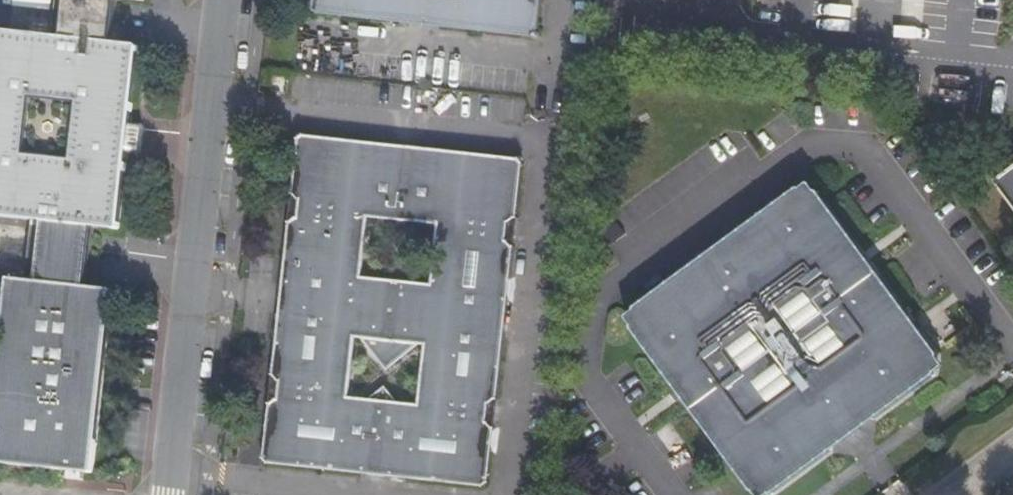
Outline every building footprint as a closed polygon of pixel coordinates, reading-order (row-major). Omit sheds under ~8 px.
[(118,0),(69,0),(64,37),(54,36),(0,30),(0,217),(42,222),(39,251),(89,256),(92,228),(120,230),(129,152),(132,123),(140,49),(137,45),(113,42),(118,0)] [(69,0),(59,0),(54,36),(64,37),(69,0)] [(542,0),(313,0),(312,8),(316,13),(533,36),(538,34),(542,0)] [(144,123),(132,123),(129,152),(141,153),(144,123)] [(489,484),(523,162),(519,159),(305,136),(297,141),(264,457),(269,464),(484,487),(489,484)] [(995,182),(1012,206),(1012,169),(995,182)] [(940,376),(944,354),(824,194),(803,190),(640,315),(638,334),(755,493),(768,494),(780,494),(940,376)] [(39,251),(35,281),(8,277),(0,350),(0,462),(65,470),(83,472),(93,473),(113,289),(86,286),(89,256),(39,251)] [(83,472),(65,470),(65,477),(82,479),(83,472)]
